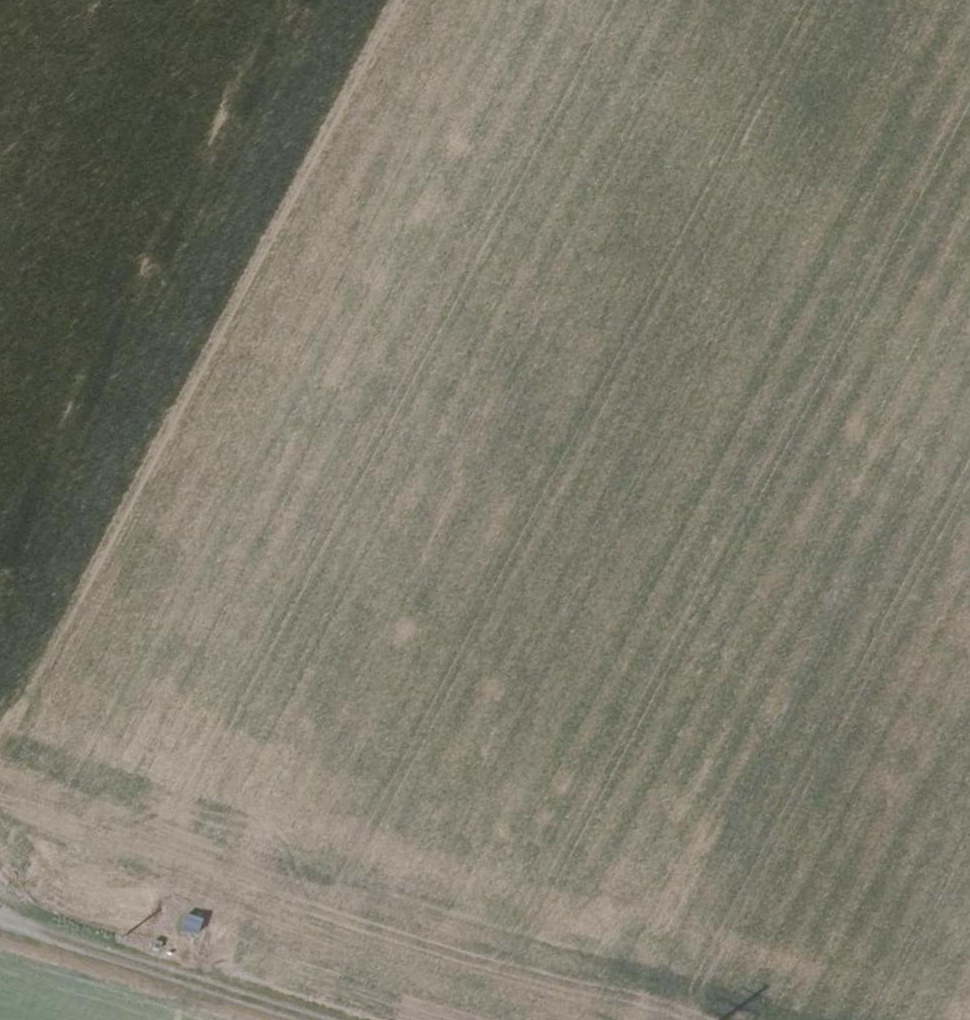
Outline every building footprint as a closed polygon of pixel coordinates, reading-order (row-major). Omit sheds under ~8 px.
[(187,912),(181,927),(197,933),(202,918),(187,912)]
